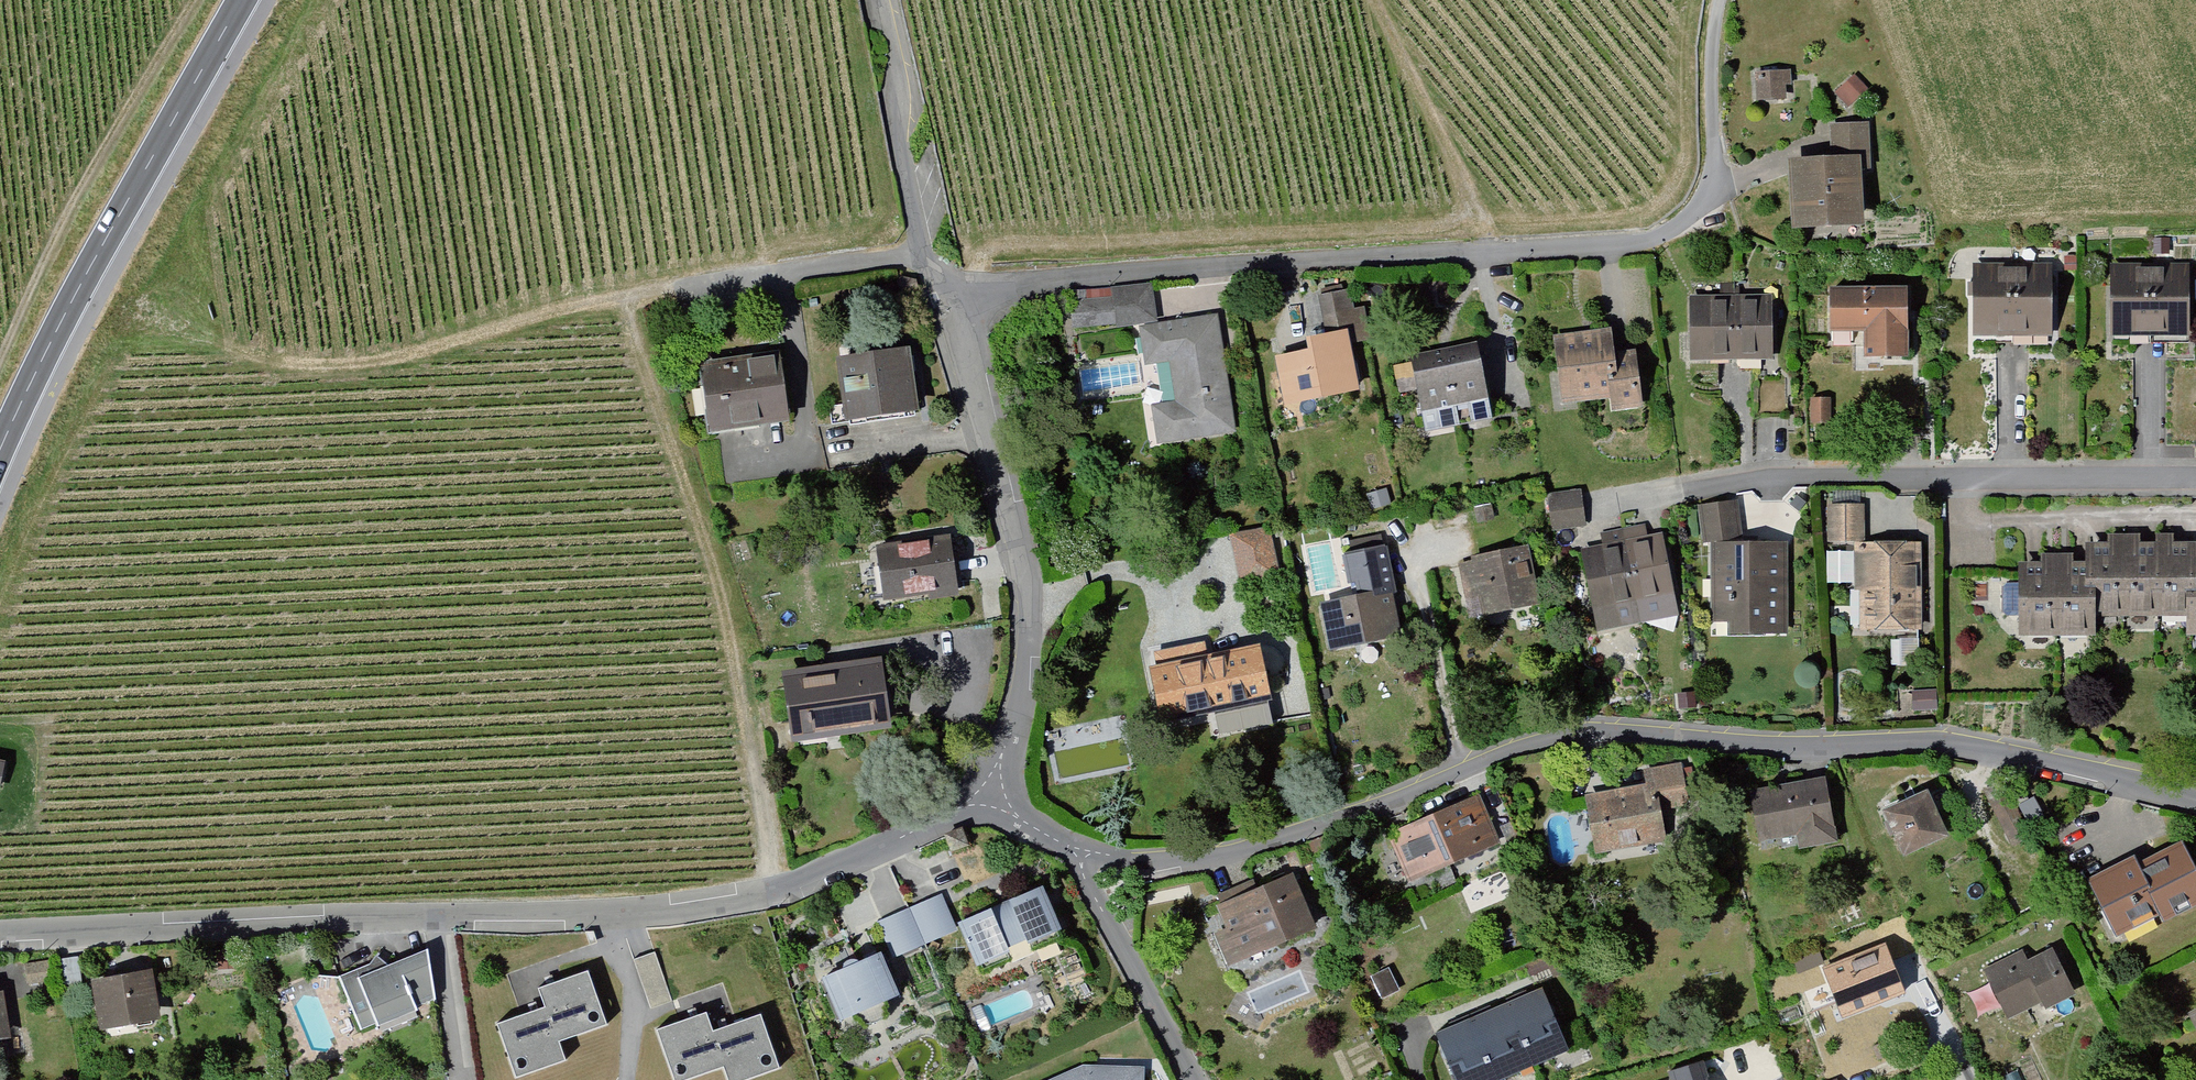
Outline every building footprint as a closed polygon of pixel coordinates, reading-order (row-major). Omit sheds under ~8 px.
[(1785,66),(1752,70),(1755,100),(1788,97),(1785,66)] [(1794,160),(1797,236),(1867,233),(1864,164),(1874,164),(1872,122),(1838,123),(1839,158),(1794,160)] [(1975,268),(1975,338),(2017,338),(2018,269),(1975,268)] [(2057,270),(2018,269),(2017,338),(2055,338),(2057,270)] [(2111,336),(2153,337),(2153,270),(2113,269),(2111,336)] [(2192,270),(2153,270),(2153,337),(2192,337),(2192,270)] [(913,281),(895,275),(898,295),(917,292),(913,281)] [(1070,300),(1074,327),(1142,317),(1149,365),(1173,362),(1178,396),(1149,400),(1157,454),(1241,441),(1222,312),(1156,322),(1151,288),(1070,300)] [(1827,291),(1827,340),(1869,340),(1869,365),(1914,365),(1914,291),(1827,291)] [(1782,297),(1736,298),(1737,365),(1783,364),(1782,297)] [(1736,298),(1682,300),(1684,365),(1737,365),(1736,298)] [(1315,350),(1273,358),(1282,410),(1365,394),(1356,347),(1379,342),(1370,299),(1323,308),(1328,333),(1312,336),(1315,350)] [(1609,330),(1548,340),(1560,413),(1612,404),(1615,422),(1652,416),(1642,361),(1615,366),(1609,330)] [(1475,339),(1410,355),(1429,431),(1494,416),(1475,339)] [(836,357),(844,424),(922,415),(914,347),(836,357)] [(700,362),(712,436),(795,422),(782,349),(700,362)] [(1136,365),(1074,372),(1078,407),(1140,399),(1136,365)] [(1786,384),(1752,385),(1752,419),(1786,419),(1786,384)] [(1833,402),(1811,402),(1811,426),(1832,426),(1833,402)] [(1545,500),(1549,534),(1584,530),(1580,496),(1545,500)] [(1739,501),(1696,508),(1702,545),(1745,538),(1739,501)] [(1499,507),(1474,512),(1477,529),(1502,524),(1499,507)] [(1874,511),(1822,509),(1821,561),(1859,562),(1857,641),(1931,643),(1934,554),(1873,552),(1874,511)] [(1231,535),(1241,585),(1283,577),(1273,527),(1231,535)] [(1640,529),(1619,533),(1638,626),(1675,618),(1679,608),(1665,541),(1643,545),(1640,529)] [(1609,633),(1638,626),(1619,533),(1598,537),(1601,554),(1577,558),(1587,613),(1598,611),(1600,627),(1609,633)] [(877,542),(882,601),(959,595),(954,536),(877,542)] [(2134,538),(2098,539),(2098,558),(2099,618),(2135,618),(2134,538)] [(2169,538),(2134,538),(2135,618),(2170,617),(2169,538)] [(2169,538),(2170,617),(2195,617),(2195,538),(2169,538)] [(1793,549),(1712,546),(1710,634),(1793,637),(1793,549)] [(1320,606),(1329,656),(1406,642),(1389,547),(1342,555),(1350,600),(1320,606)] [(1458,566),(1472,622),(1544,603),(1529,547),(1458,566)] [(2098,558),(2062,559),(2063,638),(2100,637),(2099,618),(2098,558)] [(2062,559),(2022,560),(2023,639),(2063,638),(2062,559)] [(1156,664),(1166,728),(1277,711),(1268,647),(1156,664)] [(788,675),(796,741),(897,728),(888,662),(788,675)] [(1649,786),(1589,798),(1601,857),(1676,841),(1669,807),(1695,802),(1687,764),(1646,773),(1649,786)] [(1830,782),(1751,797),(1761,848),(1805,840),(1807,854),(1843,847),(1830,782)] [(1933,795),(1886,815),(1906,863),(1953,843),(1933,795)] [(1388,836),(1409,885),(1501,846),(1480,797),(1388,836)] [(818,801),(804,808),(810,823),(825,817),(818,801)] [(2085,891),(2118,955),(2195,915),(2195,859),(2186,839),(2085,891)] [(1213,936),(1228,969),(1320,928),(1296,876),(1218,911),(1227,930),(1213,936)] [(961,924),(979,970),(1066,935),(1047,889),(961,924)] [(880,924),(896,959),(959,930),(943,896),(880,924)] [(2055,1014),(2083,999),(2057,951),(2039,960),(2026,938),(1974,966),(2007,1026),(2049,1004),(2055,1014)] [(597,940),(589,943),(594,959),(602,956),(597,940)] [(339,986),(362,1031),(437,1004),(429,949),(387,966),(378,960),(373,966),(371,971),(339,986)] [(1891,950),(1823,979),(1843,1024),(1910,995),(1891,950)] [(826,977),(845,1021),(904,995),(885,951),(826,977)] [(658,958),(636,964),(653,1018),(677,1009),(658,958)] [(94,980),(102,1033),(160,1025),(152,972),(94,980)] [(517,1079),(537,1079),(574,1069),(569,1050),(615,1036),(595,973),(541,990),(546,1007),(530,1012),(499,1022),(517,1079)] [(9,1037),(2,991),(0,991),(0,1038),(9,1037)] [(1537,994),(1504,1007),(1532,1070),(1568,1055),(1537,994)] [(1470,1021),(1496,1079),(1507,1079),(1532,1070),(1504,1007),(1470,1021)] [(772,1011),(728,1028),(716,1033),(708,1013),(660,1032),(679,1079),(711,1079),(730,1073),(732,1079),(799,1079),(772,1011)] [(1431,1038),(1451,1079),(1496,1079),(1470,1021),(1431,1038)] [(1060,1079),(1147,1079),(1147,1069),(1091,1067),(1060,1079)] [(1676,1079),(1707,1079),(1704,1070),(1676,1079)]
